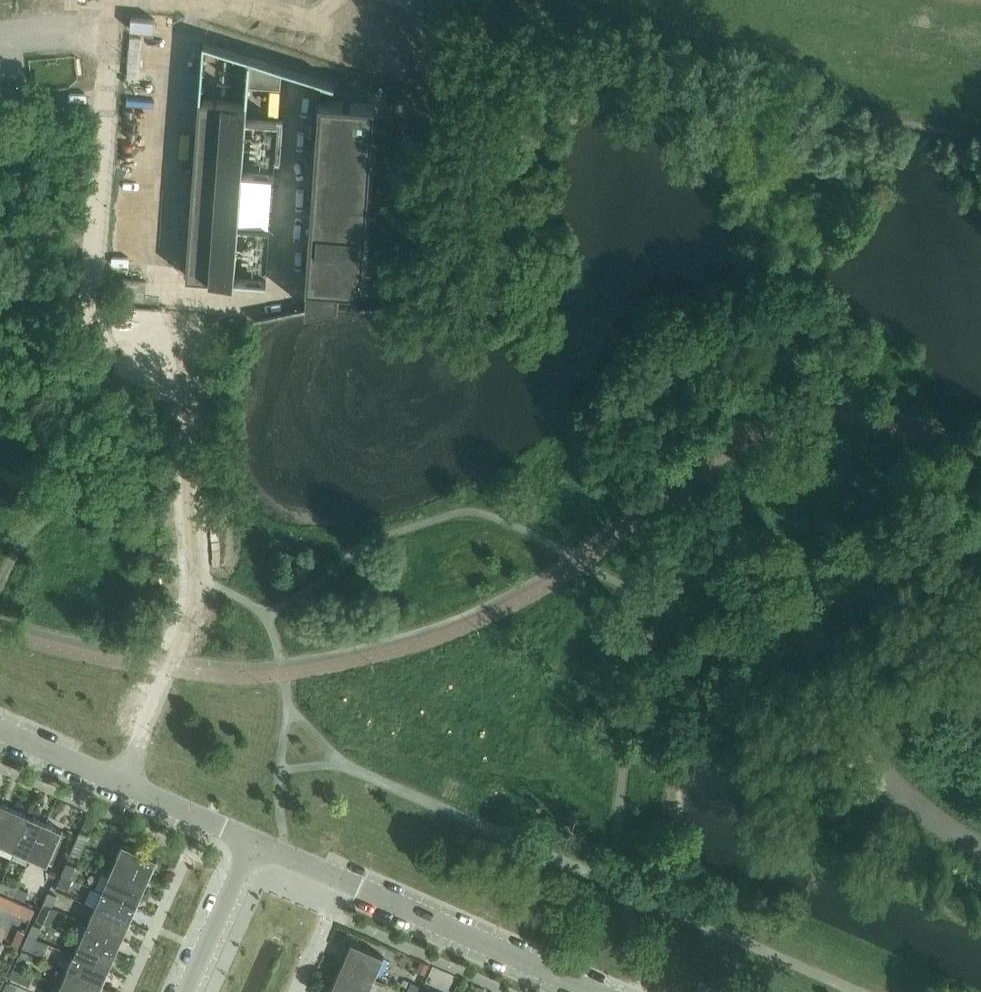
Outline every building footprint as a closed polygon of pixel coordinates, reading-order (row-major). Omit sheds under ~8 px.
[(243,173),(247,120),(251,57),(203,42),(198,116),(184,115),(180,165),(194,166),(186,276),(235,279),(239,226),(243,173)] [(362,289),(375,103),(319,99),(307,284),(307,285),(308,285),(306,307),(306,309),(330,304),(360,307),(361,289),(362,289)] [(124,272),(123,291),(134,292),(135,272),(124,272)] [(0,803),(0,843),(15,809),(0,803)] [(15,809),(0,843),(15,850),(30,816),(15,809)] [(46,823),(30,816),(15,850),(31,857),(46,823)] [(62,830),(46,823),(31,857),(48,864),(62,830)] [(80,832),(76,842),(84,846),(88,835),(80,832)] [(84,846),(76,842),(71,854),(79,857),(84,846)] [(123,844),(116,860),(150,875),(157,859),(123,844)] [(150,875),(116,860),(109,876),(143,891),(150,875)] [(67,863),(62,874),(70,877),(75,867),(67,863)] [(70,877),(62,874),(57,885),(65,889),(70,877)] [(143,891),(109,876),(103,891),(137,906),(143,891)] [(18,885),(3,879),(0,885),(0,887),(15,893),(18,885)] [(30,890),(18,885),(15,893),(26,898),(30,890)] [(137,906),(103,891),(96,907),(130,922),(137,906)] [(56,896),(49,893),(48,892),(43,902),(51,906),(56,896)] [(51,906),(43,902),(38,914),(46,917),(51,906)] [(130,922),(96,907),(89,922),(123,937),(130,922)] [(123,937),(89,922),(82,939),(116,954),(123,937)] [(33,924),(28,935),(37,938),(41,928),(33,924)] [(37,938),(28,935),(24,946),(32,949),(37,938)] [(116,954),(82,939),(75,955),(109,970),(116,954)] [(352,942),(342,966),(374,980),(384,956),(352,942)] [(20,955),(15,965),(23,969),(28,959),(20,955)] [(109,970),(75,955),(68,970),(102,985),(109,970)] [(18,981),(23,969),(15,965),(10,977),(18,981)] [(332,988),(342,991),(368,991),(374,980),(342,966),(332,988)] [(68,970),(61,986),(75,991),(99,991),(102,985),(68,970)] [(404,980),(401,986),(408,989),(411,983),(404,980)] [(407,991),(417,991),(419,986),(411,983),(408,989),(407,991)]
